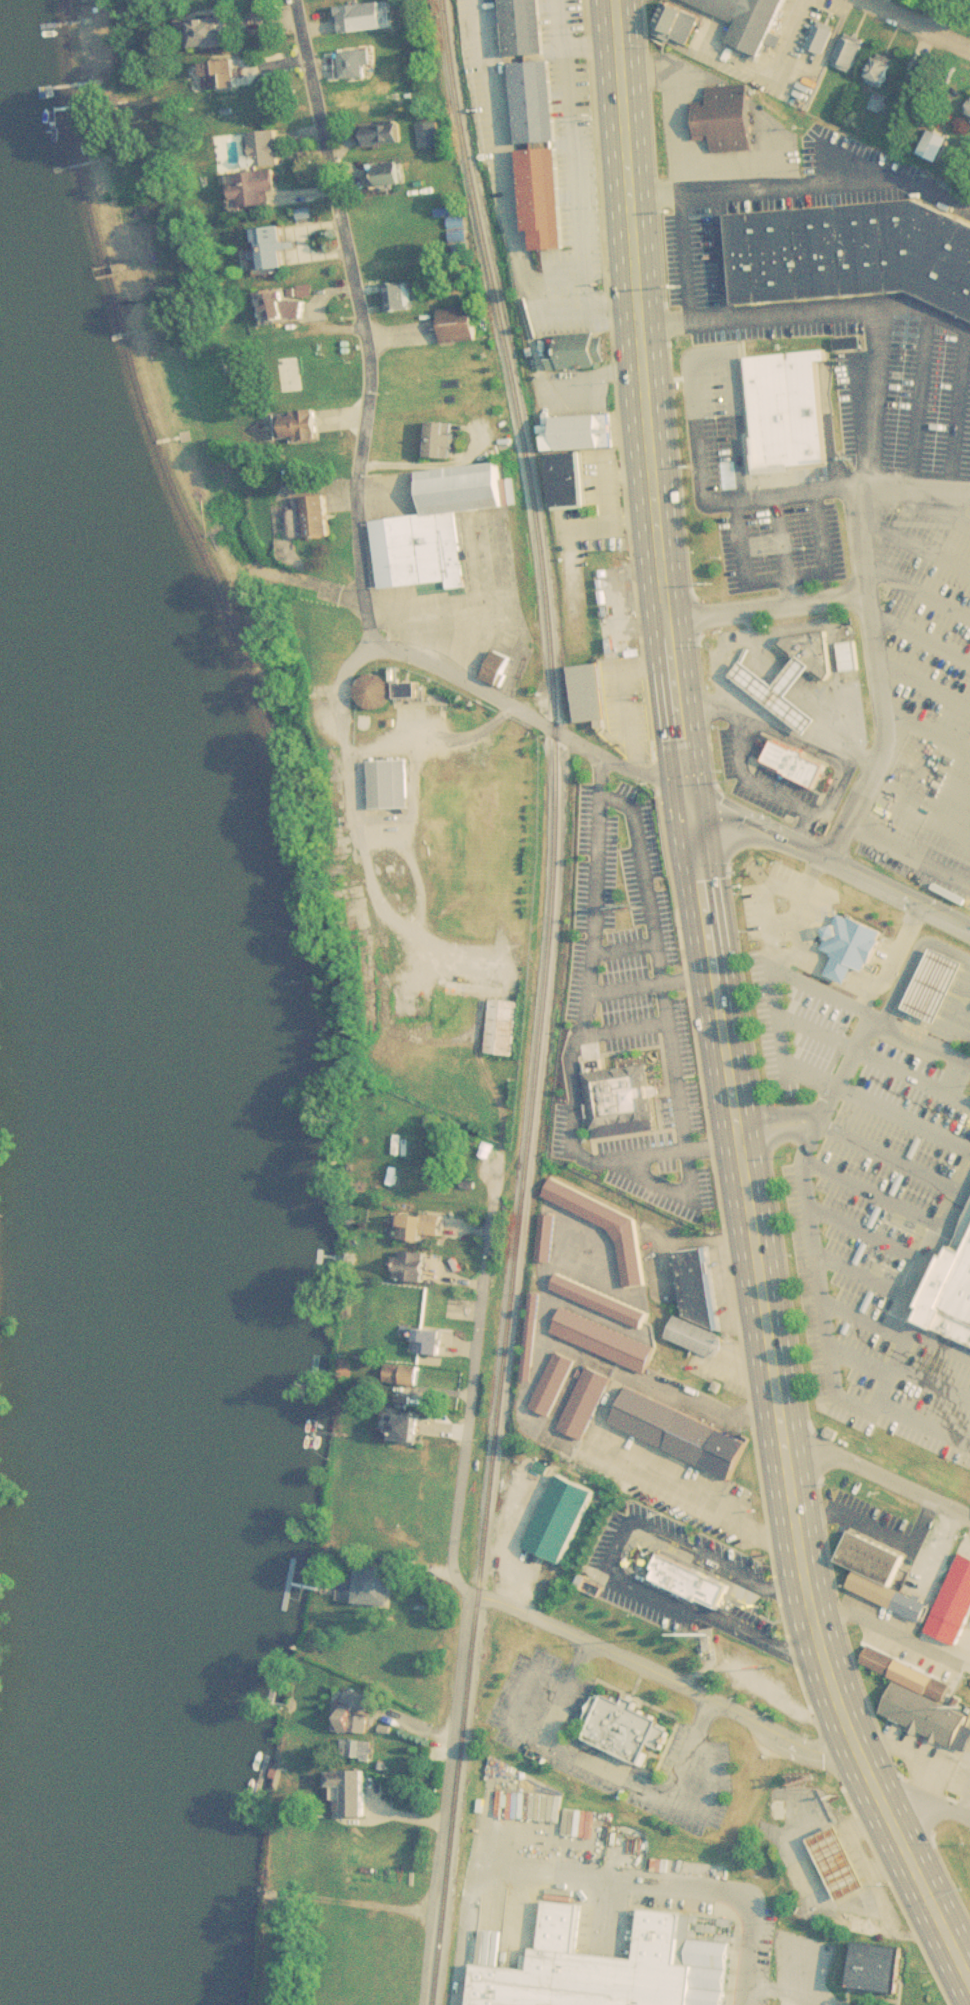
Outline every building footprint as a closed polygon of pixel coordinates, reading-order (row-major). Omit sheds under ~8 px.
[(503,56),(498,0),(539,0),(544,54),(503,56)] [(734,24),(726,42),(758,57),(784,0),(682,0),(734,24)] [(703,16),(667,1),(655,31),(691,46),(703,16)] [(342,32),(374,29),(371,3),(339,7),(342,32)] [(193,47),(231,45),(230,17),(192,18),(193,47)] [(828,53),(834,29),(817,24),(811,48),(828,53)] [(835,60),(855,69),(867,43),(846,34),(835,60)] [(339,49),(339,78),(368,78),(368,64),(374,64),(374,49),(339,49)] [(885,86),(898,58),(880,50),(867,78),(885,86)] [(239,87),(235,58),(203,63),(207,91),(239,87)] [(506,65),(548,62),(555,142),(513,144),(506,65)] [(403,143),(400,120),(363,124),(365,147),(403,143)] [(279,130),(219,136),(222,171),(283,166),(279,130)] [(555,149),(563,249),(539,251),(532,252),(528,230),(521,232),(515,151),(555,149)] [(370,165),(373,192),(409,187),(405,160),(370,165)] [(278,192),(277,170),(238,172),(238,182),(233,183),(235,208),(267,206),(266,192),(278,192)] [(907,184),(969,213),(969,309),(944,297),(901,277),(728,290),(721,197),(907,184)] [(285,251),(289,250),(285,225),(257,228),(263,271),(288,268),(285,251)] [(412,309),(412,287),(397,287),(397,309),(412,309)] [(308,317),(305,300),(290,302),(288,288),(259,292),(263,323),(308,317)] [(445,344),(480,338),(474,305),(440,312),(445,344)] [(560,360),(552,360),(552,370),(600,368),(598,337),(559,339),(560,360)] [(807,337),(822,447),(800,451),(790,457),(757,461),(754,430),(762,429),(751,344),(807,337)] [(319,410),(275,413),(277,441),(321,437),(319,410)] [(614,414),(556,417),(557,450),(616,447),(614,414)] [(456,449),(463,449),(463,421),(430,422),(430,457),(456,456),(456,449)] [(552,454),(554,507),(588,506),(586,453),(552,454)] [(381,589),(456,581),(457,588),(473,586),(466,510),(506,506),(502,463),(421,471),(425,515),(375,520),(381,589)] [(329,495),(305,497),(308,539),(333,536),(329,495)] [(819,618),(825,660),(820,667),(804,656),(781,685),(810,707),(800,721),(726,664),(735,651),(769,677),(794,645),(774,630),(779,624),(819,618)] [(859,641),(843,642),(845,671),(862,670),(859,641)] [(501,685),(515,659),(498,650),(484,675),(501,685)] [(602,664),(574,667),(580,723),(609,720),(602,664)] [(399,692),(378,670),(355,692),(375,714),(399,692)] [(767,729),(819,755),(808,777),(756,752),(767,729)] [(373,761),(374,810),(412,809),(410,760),(373,761)] [(822,879),(886,909),(860,965),(796,935),(822,879)] [(929,937),(959,951),(931,1009),(901,995),(929,937)] [(522,1001),(493,998),(488,1053),(516,1056),(522,1001)] [(639,1051),(577,1060),(586,1124),(649,1115),(639,1051)] [(640,1218),(554,1178),(544,1198),(620,1233),(627,1288),(648,1286),(640,1218)] [(402,1214),(399,1241),(426,1244),(427,1236),(445,1238),(453,1217),(402,1214)] [(555,1263),(559,1215),(543,1214),(539,1262),(555,1263)] [(959,1241),(947,1235),(912,1309),(969,1336),(969,1218),(959,1241)] [(700,1249),(711,1332),(680,1317),(680,1310),(672,1254),(700,1249)] [(429,1283),(429,1253),(397,1253),(397,1282),(429,1283)] [(654,1311),(566,1277),(545,1330),(650,1372),(659,1347),(654,1345),(661,1328),(649,1323),(654,1311)] [(415,1355),(444,1355),(445,1331),(416,1331),(415,1355)] [(578,1359),(558,1351),(534,1408),(554,1417),(578,1359)] [(422,1365),(388,1365),(388,1385),(422,1385),(422,1365)] [(559,1426),(587,1438),(614,1378),(596,1370),(591,1380),(582,1376),(559,1426)] [(623,1382),(742,1440),(724,1478),(605,1419),(623,1382)] [(393,1444),(420,1444),(420,1414),(393,1414),(393,1444)] [(528,1547),(568,1564),(598,1490),(559,1473),(528,1547)] [(849,1589),(924,1621),(931,1604),(893,1588),(908,1554),(852,1530),(840,1560),(858,1568),(849,1589)] [(651,1539),(719,1570),(709,1593),(641,1563),(651,1539)] [(363,1607),(396,1606),(395,1569),(362,1569),(363,1607)] [(870,1647),(862,1664),(898,1679),(883,1715),(958,1747),(969,1720),(969,1714),(946,1704),(955,1682),(870,1647)] [(598,1680),(617,1688),(619,1682),(630,1687),(627,1694),(652,1705),(632,1749),(576,1723),(585,1705),(577,1702),(587,1682),(596,1686),(598,1680)] [(371,1734),(372,1694),(340,1693),(339,1733),(371,1734)] [(363,1756),(366,1743),(353,1741),(350,1753),(363,1756)] [(366,1770),(330,1771),(330,1789),(346,1789),(346,1806),(367,1806),(366,1770)] [(814,1836),(840,1899),(868,1888),(842,1825),(814,1836)] [(678,1995),(677,2004),(459,2004),(465,1950),(486,1952),(522,1957),(525,1936),(531,1885),(569,1890),(563,1939),(621,1946),(627,1894),(730,1906),(718,2000),(678,1995)] [(846,1929),(892,1936),(886,1981),(839,1975),(846,1929)] [(795,1997),(822,2004),(793,2004),(795,1997)]
